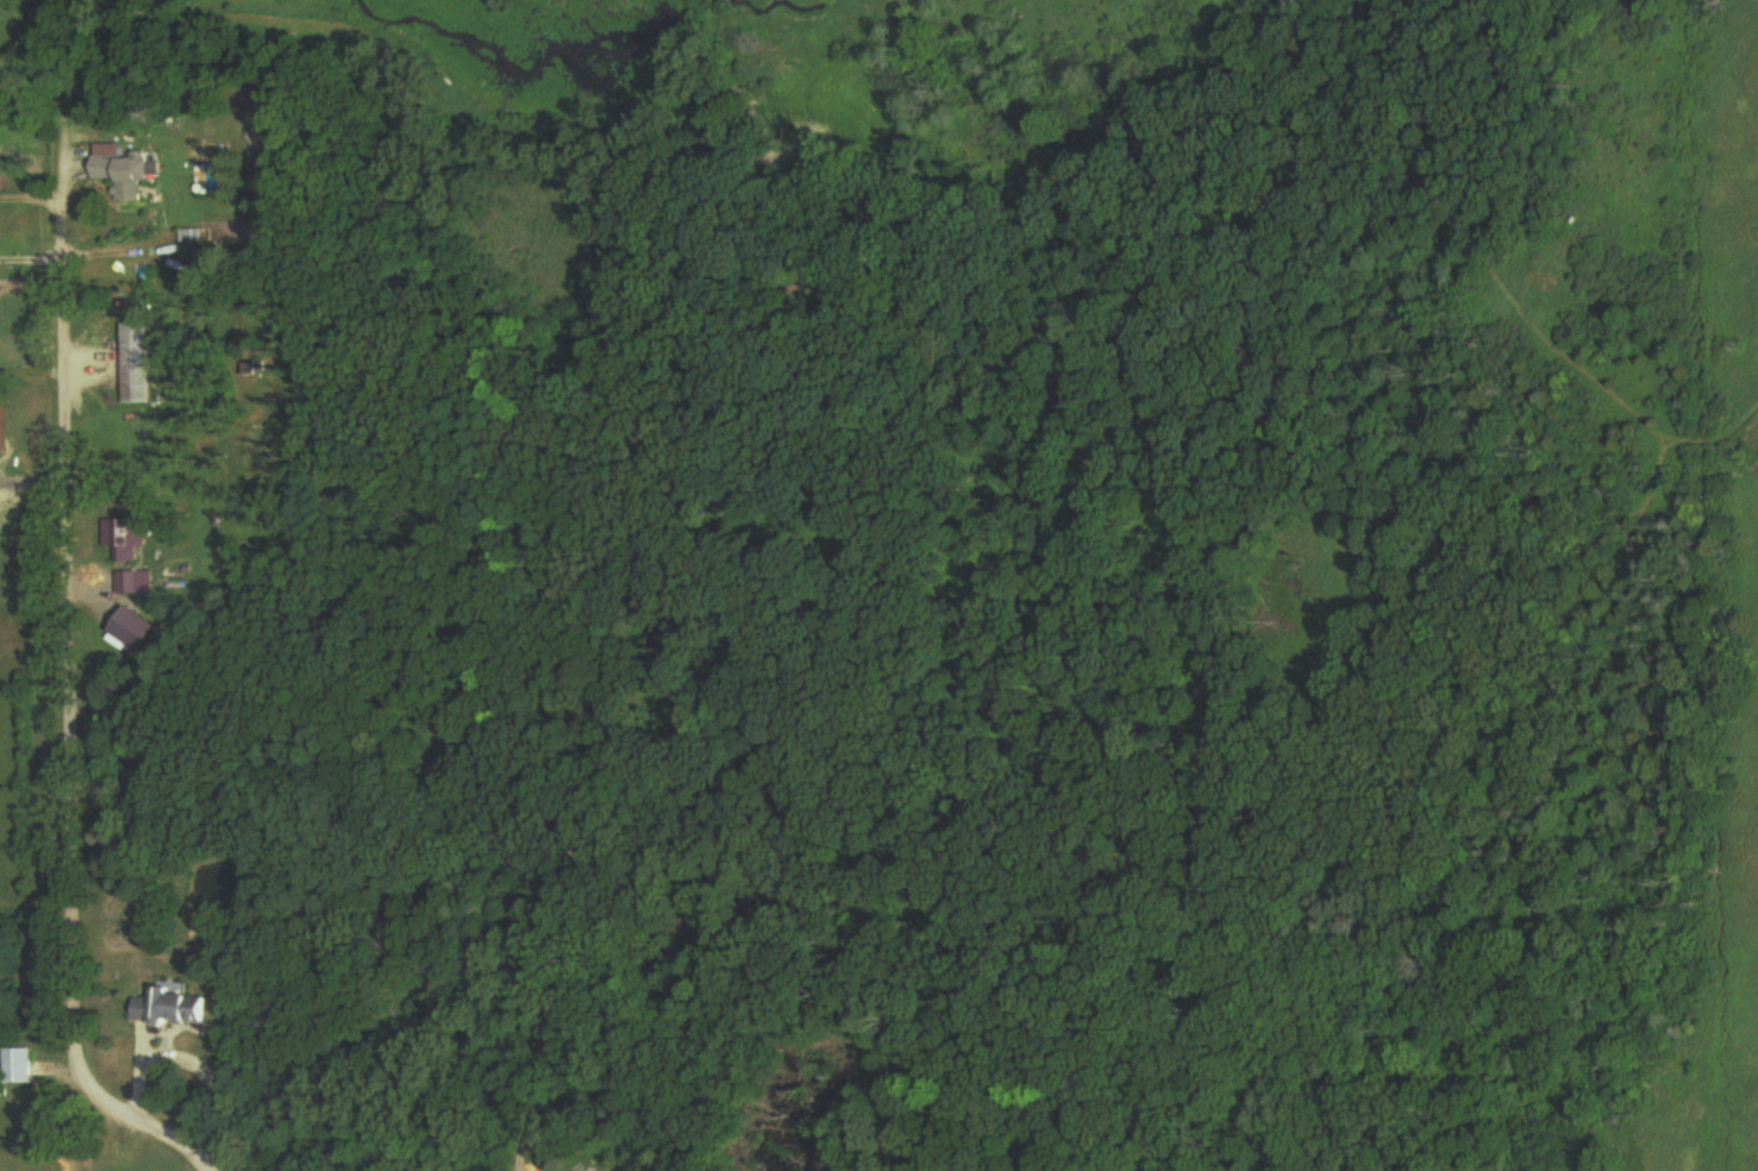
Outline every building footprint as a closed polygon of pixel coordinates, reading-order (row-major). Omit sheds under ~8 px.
[(124,185),(154,182),(151,153),(124,156),(123,144),(97,146),(99,175),(123,173),(124,185)] [(126,404),(154,404),(154,324),(126,324),(126,404)] [(10,406),(0,406),(0,454),(9,454),(10,406)] [(109,521),(108,547),(131,548),(132,521),(109,521)] [(188,575),(188,559),(166,559),(166,575),(188,575)] [(143,570),(121,570),(121,595),(143,595),(143,570)] [(138,1000),(137,1023),(212,1025),(213,998),(183,997),(184,985),(158,984),(158,1001),(138,1000)] [(35,1051),(8,1051),(8,1085),(35,1085),(35,1051)]
